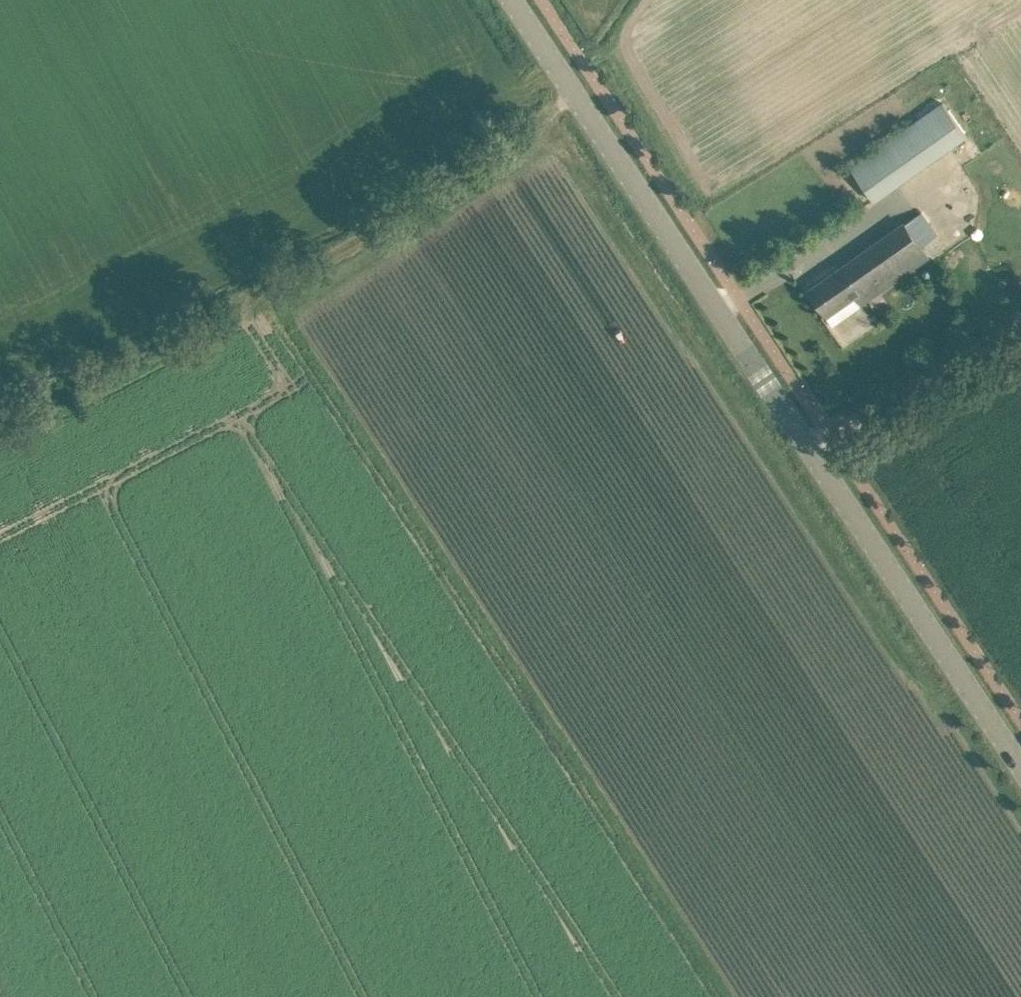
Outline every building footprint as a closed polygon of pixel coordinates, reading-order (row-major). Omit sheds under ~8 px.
[(852,165),(876,200),(967,136),(943,102),(852,165)] [(904,222),(844,265),(862,290),(871,283),(877,292),(928,256),(921,246),(937,234),(921,211),(905,223),(904,222)] [(862,290),(844,265),(810,289),(827,314),(855,295),(861,303),(877,292),(871,283),(862,290)]
